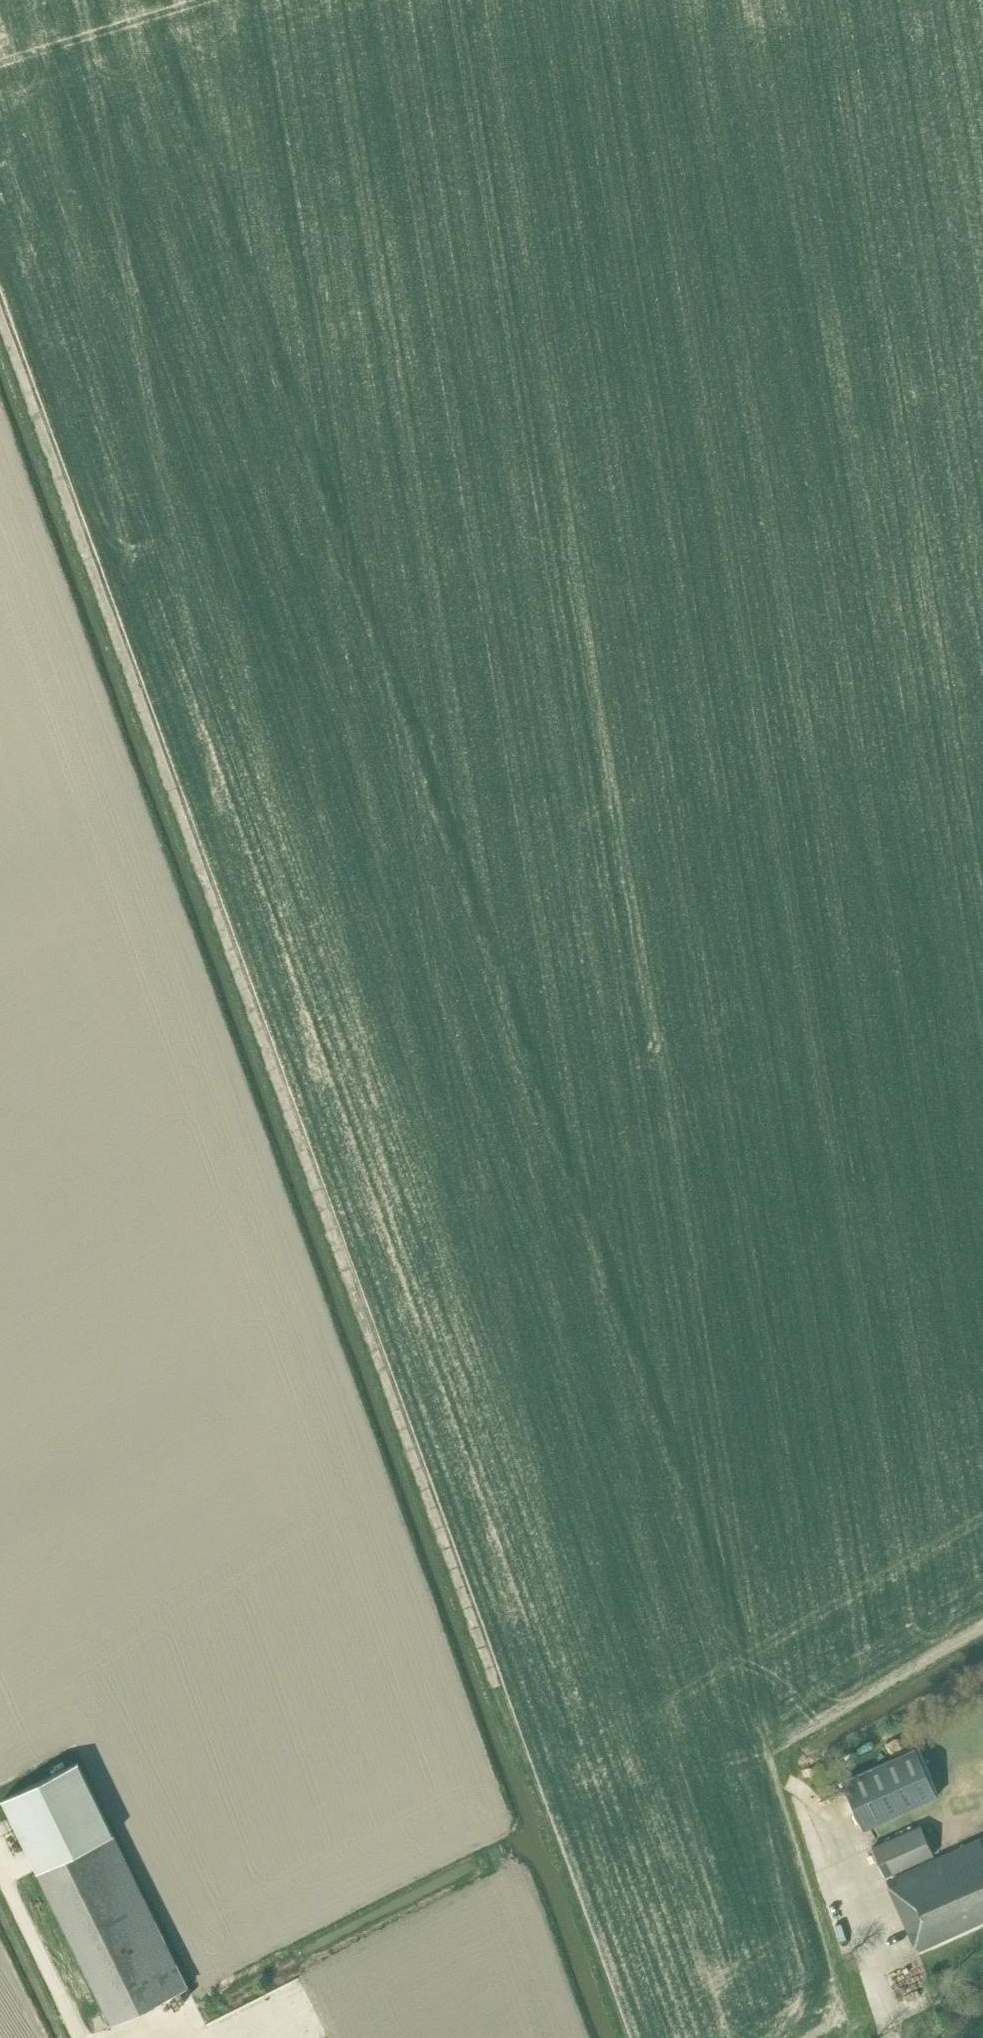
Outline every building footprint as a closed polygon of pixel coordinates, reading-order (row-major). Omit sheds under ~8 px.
[(862,1829),(863,1829),(936,1796),(915,1749),(841,1782),(862,1829)] [(186,1987),(112,1834),(76,1761),(1,1798),(111,2023),(186,1987)] [(896,1876),(894,1872),(933,1855),(920,1825),(871,1847),(884,1877),(888,1874),(890,1878),(886,1880),(916,1950),(982,1920),(982,1837),(896,1876)]
